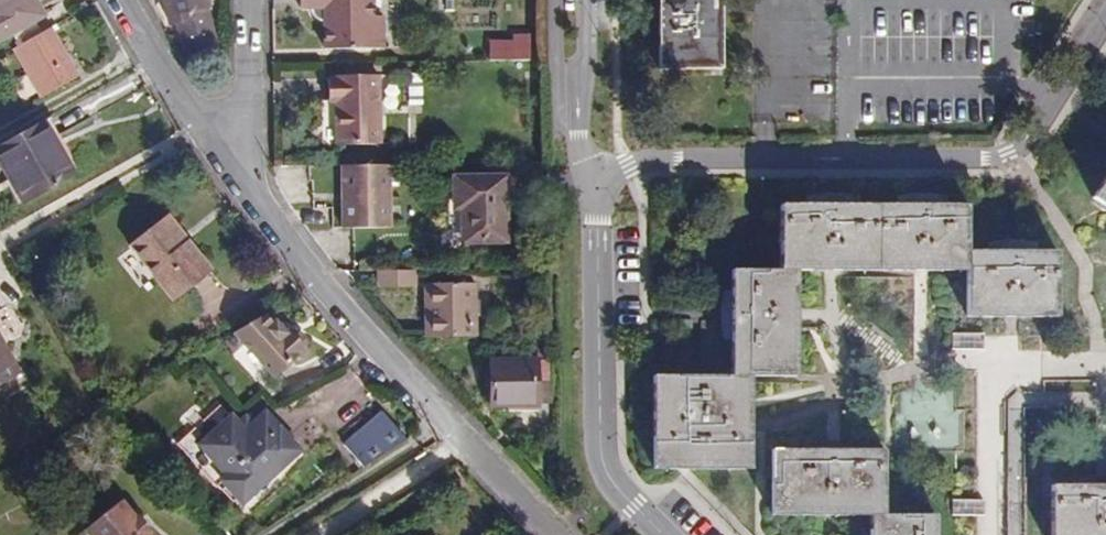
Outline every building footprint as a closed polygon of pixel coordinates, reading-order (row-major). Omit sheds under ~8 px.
[(9,35),(34,20),(43,16),(35,0),(0,0),(0,40),(9,35)] [(209,8),(207,0),(163,0),(169,27),(176,25),(183,23),(190,55),(214,49),(205,9),(209,8)] [(299,10),(309,10),(312,16),(316,19),(321,21),(327,21),(327,27),(338,27),(338,48),(385,46),(384,14),(373,14),(373,0),(299,0),(299,10)] [(659,68),(724,68),(724,0),(659,0),(659,68)] [(205,9),(214,49),(218,49),(209,8),(205,9)] [(9,35),(16,47),(41,33),(34,20),(9,35)] [(190,55),(183,23),(176,25),(183,57),(190,55)] [(328,48),(338,48),(338,27),(327,27),(328,48)] [(41,97),(77,77),(50,28),(41,33),(16,47),(13,49),(41,97)] [(488,60),(514,60),(513,39),(488,40),(488,60)] [(336,145),(379,144),(378,75),(336,75),(336,78),(328,78),(328,100),(335,100),(336,145)] [(23,205),(73,178),(52,141),(58,138),(47,119),(0,145),(0,164),(23,205)] [(52,141),(73,178),(78,175),(58,138),(52,141)] [(389,165),(342,166),(343,195),(351,195),(351,201),(342,201),(343,229),(391,228),(389,165)] [(462,243),(506,242),(505,176),(453,177),(454,208),(461,208),(462,243)] [(1094,195),(1105,203),(1105,177),(1094,195)] [(1037,249),(1037,241),(1021,233),(1004,233),(988,241),(988,249),(968,249),(968,203),(946,203),(946,195),(931,187),(914,187),(897,195),(897,203),(852,203),(852,195),(837,186),(820,186),(803,195),(803,203),(781,203),(781,228),(781,269),(733,269),(733,297),(724,297),(716,312),(716,330),(724,346),(732,346),(732,374),(654,374),(654,396),(647,396),(638,411),(638,429),(647,445),(655,445),(655,466),(752,467),(752,374),(799,374),(799,269),(968,269),(968,315),(1058,315),(1058,249),(1037,249)] [(166,215),(128,245),(173,302),(213,270),(188,239),(186,240),(166,215)] [(376,285),(408,286),(407,270),(376,271),(376,285)] [(430,284),(431,337),(476,336),(474,283),(430,284)] [(306,340),(299,332),(291,332),(290,330),(283,336),(265,315),(234,333),(275,378),(306,349),(305,348),(306,340)] [(21,374),(6,348),(1,350),(0,348),(0,386),(21,374)] [(552,358),(489,359),(489,406),(536,405),(536,382),(552,382),(552,358)] [(343,445),(362,467),(405,439),(381,411),(343,445)] [(222,481),(241,502),(298,450),(264,412),(250,425),(244,431),(238,425),(230,415),(198,444),(227,476),(222,481)] [(238,425),(244,431),(250,425),(244,419),(238,425)] [(938,514),(885,514),(885,449),(774,449),(773,514),(871,514),(871,534),(938,534),(938,514)] [(1052,484),(1052,534),(1105,534),(1105,484),(1052,484)] [(83,530),(87,534),(149,534),(152,532),(137,514),(134,516),(121,499),(83,530)]
